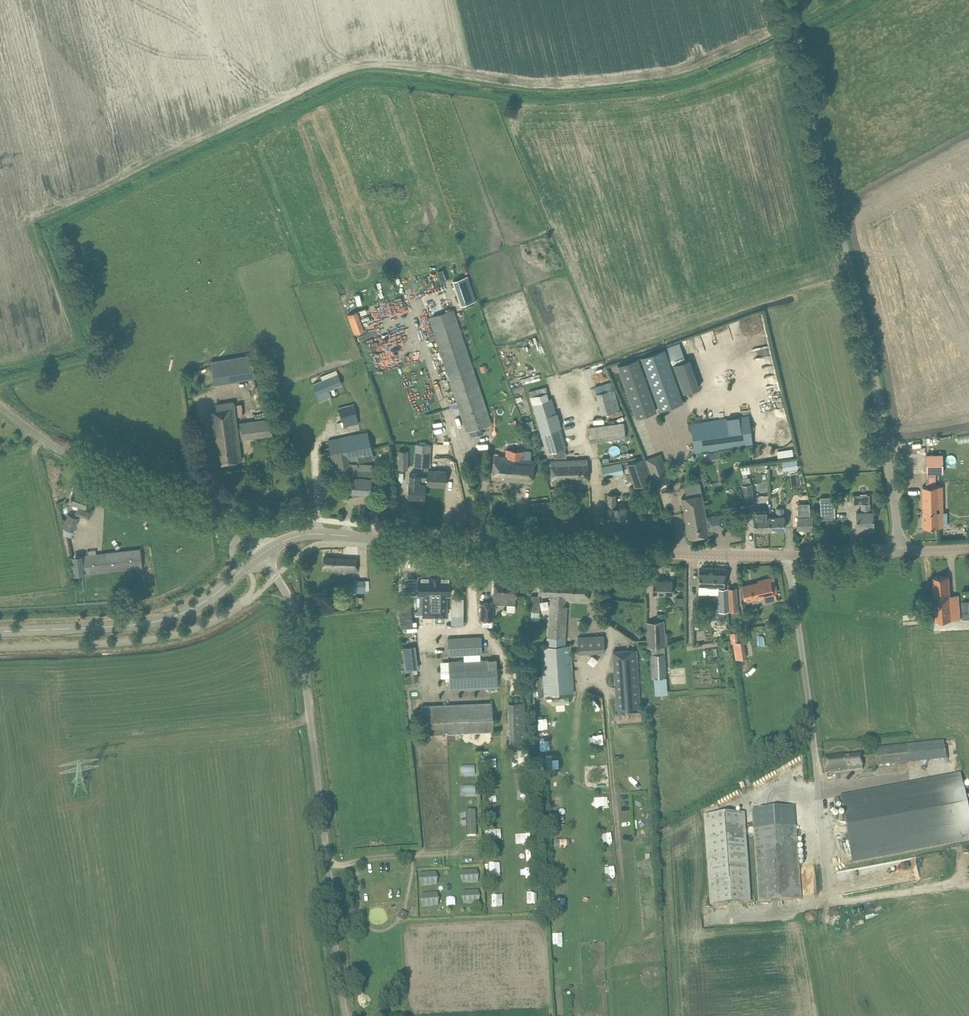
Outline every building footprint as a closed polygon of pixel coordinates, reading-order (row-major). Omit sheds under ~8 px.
[(467,274),(450,279),(458,305),(475,300),(467,274)] [(397,281),(355,294),(399,427),(424,419),(420,409),(437,404),(397,281)] [(406,283),(402,284),(407,299),(411,297),(406,283)] [(430,317),(468,432),(494,424),(453,309),(430,317)] [(347,314),(354,334),(365,330),(357,310),(347,314)] [(664,348),(641,356),(660,409),(683,401),(664,348)] [(211,361),(214,382),(255,375),(252,354),(211,361)] [(638,357),(618,364),(636,417),(656,410),(638,357)] [(689,358),(674,363),(684,392),(699,387),(689,358)] [(321,380),(312,384),(319,402),(332,396),(330,390),(343,384),(337,370),(320,377),(321,380)] [(594,387),(601,414),(620,410),(614,388),(610,389),(609,383),(594,387)] [(535,389),(529,391),(533,404),(547,454),(566,448),(552,398),(549,399),(546,387),(535,389)] [(216,403),(217,411),(211,411),(218,464),(241,461),(233,400),(216,403)] [(340,411),(342,421),(337,422),(338,428),(359,423),(355,407),(340,411)] [(692,424),(695,452),(701,451),(753,444),(749,416),(692,424)] [(270,418),(240,422),(242,439),(272,435),(270,418)] [(626,437),(624,423),(589,427),(590,442),(626,437)] [(352,435),(329,440),(332,461),(336,460),(338,473),(350,471),(350,470),(349,462),(349,461),(360,459),(359,456),(373,454),(368,434),(352,438),(352,435)] [(431,444),(416,443),(414,466),(429,467),(431,444)] [(531,452),(506,449),(505,456),(493,455),(491,478),(532,482),(534,460),(530,459),(531,452)] [(407,450),(399,450),(398,469),(406,469),(407,450)] [(720,451),(706,453),(707,461),(721,459),(720,451)] [(942,454),(926,454),(926,473),(943,473),(942,454)] [(551,461),(551,473),(552,483),(588,482),(587,459),(551,461)] [(628,463),(627,461),(601,466),(604,477),(631,472),(631,473),(633,479),(635,486),(649,482),(641,459),(628,463)] [(670,483),(662,459),(648,464),(656,488),(670,483)] [(358,463),(349,462),(350,470),(353,470),(352,491),(370,493),(372,471),(357,469),(358,463)] [(741,474),(743,504),(753,503),(752,484),(750,484),(749,478),(747,478),(747,473),(750,472),(750,471),(763,470),(763,471),(768,471),(767,463),(749,465),(740,467),(741,474)] [(424,497),(425,485),(425,476),(419,476),(419,470),(410,469),(408,496),(424,497)] [(427,476),(425,476),(425,485),(445,486),(446,471),(428,470),(427,476)] [(681,498),(687,528),(689,538),(709,534),(700,483),(685,486),(686,492),(686,497),(681,498)] [(946,512),(943,512),(942,485),(922,486),(923,527),(947,527),(946,512)] [(82,490),(74,487),(69,501),(79,504),(76,514),(89,519),(93,509),(85,506),(90,495),(81,492),(82,490)] [(869,494),(853,495),(853,504),(861,503),(861,512),(856,512),(857,530),(873,529),(872,511),(870,511),(869,494)] [(820,497),(821,509),(821,519),(835,518),(834,496),(828,497),(820,497)] [(607,507),(607,522),(626,522),(626,521),(628,521),(628,514),(626,514),(626,507),(615,507),(615,497),(608,497),(608,507),(607,507)] [(531,504),(533,515),(551,512),(549,502),(531,504)] [(769,529),(768,508),(754,508),(754,516),(754,529),(769,529)] [(768,508),(769,529),(784,529),(784,516),(783,516),(783,508),(776,508),(777,516),(769,516),(768,508)] [(64,527),(74,530),(78,518),(68,514),(64,527)] [(797,518),(798,528),(812,528),(811,517),(797,518)] [(82,555),(84,573),(142,567),(140,549),(82,555)] [(323,571),(333,571),(357,572),(357,559),(324,557),(323,571)] [(699,585),(724,586),(724,570),(699,569),(699,585)] [(404,580),(404,592),(418,592),(423,592),(423,614),(434,614),(434,574),(418,574),(418,580),(404,580)] [(434,574),(434,614),(444,614),(444,592),(450,592),(450,574),(434,574)] [(933,577),(934,587),(936,621),(960,619),(958,595),(950,595),(949,576),(933,577)] [(742,586),(744,596),(745,599),(764,595),(767,601),(776,599),(775,593),(776,592),(773,577),(758,581),(759,582),(742,586)] [(494,589),(493,600),(496,603),(507,604),(515,604),(515,596),(516,596),(517,588),(517,578),(509,578),(509,580),(494,579),(494,589)] [(536,675),(537,696),(573,693),(570,644),(564,645),(565,638),(563,638),(565,599),(588,600),(589,581),(539,578),(538,593),(550,594),(547,646),(541,646),(543,675),(536,675)] [(653,579),(652,589),(652,592),(672,593),(672,580),(653,579)] [(351,581),(351,590),(365,589),(364,580),(351,581)] [(718,598),(729,597),(729,588),(718,589),(718,598)] [(729,588),(729,597),(729,601),(726,601),(727,604),(727,611),(735,610),(734,600),(736,600),(736,588),(729,588)] [(531,595),(531,611),(540,611),(539,595),(531,595)] [(719,611),(727,611),(727,604),(726,601),(729,601),(729,597),(718,598),(718,603),(719,611)] [(455,600),(455,618),(467,618),(467,600),(455,600)] [(410,601),(398,603),(400,627),(406,626),(407,630),(416,629),(416,621),(412,621),(410,601)] [(481,619),(492,620),(493,603),(482,602),(481,619)] [(647,622),(648,654),(650,654),(651,678),(653,678),(654,685),(665,685),(665,679),(671,679),(671,685),(687,684),(686,667),(665,667),(663,621),(647,622)] [(731,643),(732,643),(735,659),(746,657),(743,640),(738,641),(737,631),(729,632),(731,643)] [(578,636),(579,653),(605,652),(604,635),(578,636)] [(448,654),(448,655),(482,654),(481,637),(447,638),(448,654)] [(402,648),(405,669),(417,668),(414,646),(402,648)] [(612,650),(616,708),(640,707),(637,649),(612,650)] [(448,661),(450,690),(498,687),(496,659),(448,661)] [(507,702),(509,743),(527,742),(525,701),(507,702)] [(422,706),(423,734),(493,731),(492,703),(422,706)] [(944,741),(875,748),(877,765),(946,757),(944,741)] [(824,756),(825,773),(863,769),(861,753),(844,755),(843,754),(824,756)] [(558,768),(557,755),(545,756),(546,769),(558,768)] [(841,796),(853,862),(968,840),(968,825),(968,819),(968,793),(963,795),(959,773),(841,796)] [(562,786),(561,776),(550,777),(551,787),(562,786)] [(486,804),(496,804),(496,795),(486,796),(486,804)] [(794,806),(753,809),(753,812),(759,901),(791,899),(801,898),(798,867),(795,825),(794,806)] [(496,813),(486,813),(486,821),(496,820),(496,813)] [(743,813),(704,815),(711,905),(749,902),(743,813)] [(497,828),(486,829),(487,839),(498,838),(497,828)] [(488,862),(488,876),(500,876),(500,862),(488,862)] [(857,868),(837,870),(838,876),(858,875),(857,868)] [(526,892),(526,903),(534,903),(534,893),(526,892)] [(502,894),(490,894),(491,906),(503,905),(502,894)]
